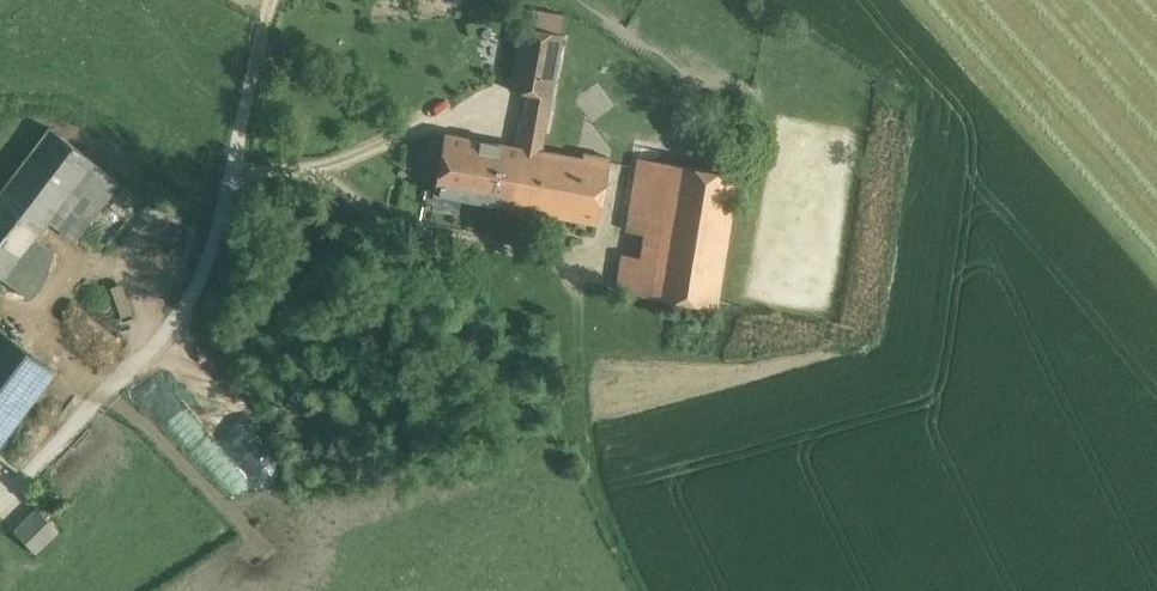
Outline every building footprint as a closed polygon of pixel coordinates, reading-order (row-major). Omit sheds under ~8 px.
[(563,34),(520,26),(509,89),(529,92),(519,147),(541,151),(541,150),(563,34)] [(4,278),(93,161),(49,127),(0,190),(0,275),(4,278)] [(583,157),(541,150),(541,151),(519,147),(445,133),(434,192),(510,206),(509,207),(597,223),(609,157),(584,153),(583,157)] [(644,233),(660,235),(671,162),(639,157),(628,230),(644,233)] [(93,161),(4,278),(30,299),(87,224),(120,182),(93,161)] [(656,259),(650,295),(717,306),(738,173),(671,162),(660,235),(656,259)] [(656,259),(660,235),(644,233),(640,257),(656,259)] [(650,295),(656,259),(640,257),(624,254),(618,290),(650,295)] [(55,370),(0,328),(0,442),(55,370)] [(172,363),(256,476),(273,463),(254,438),(258,435),(194,348),(172,363)] [(37,508),(14,530),(35,552),(58,530),(37,508)]
